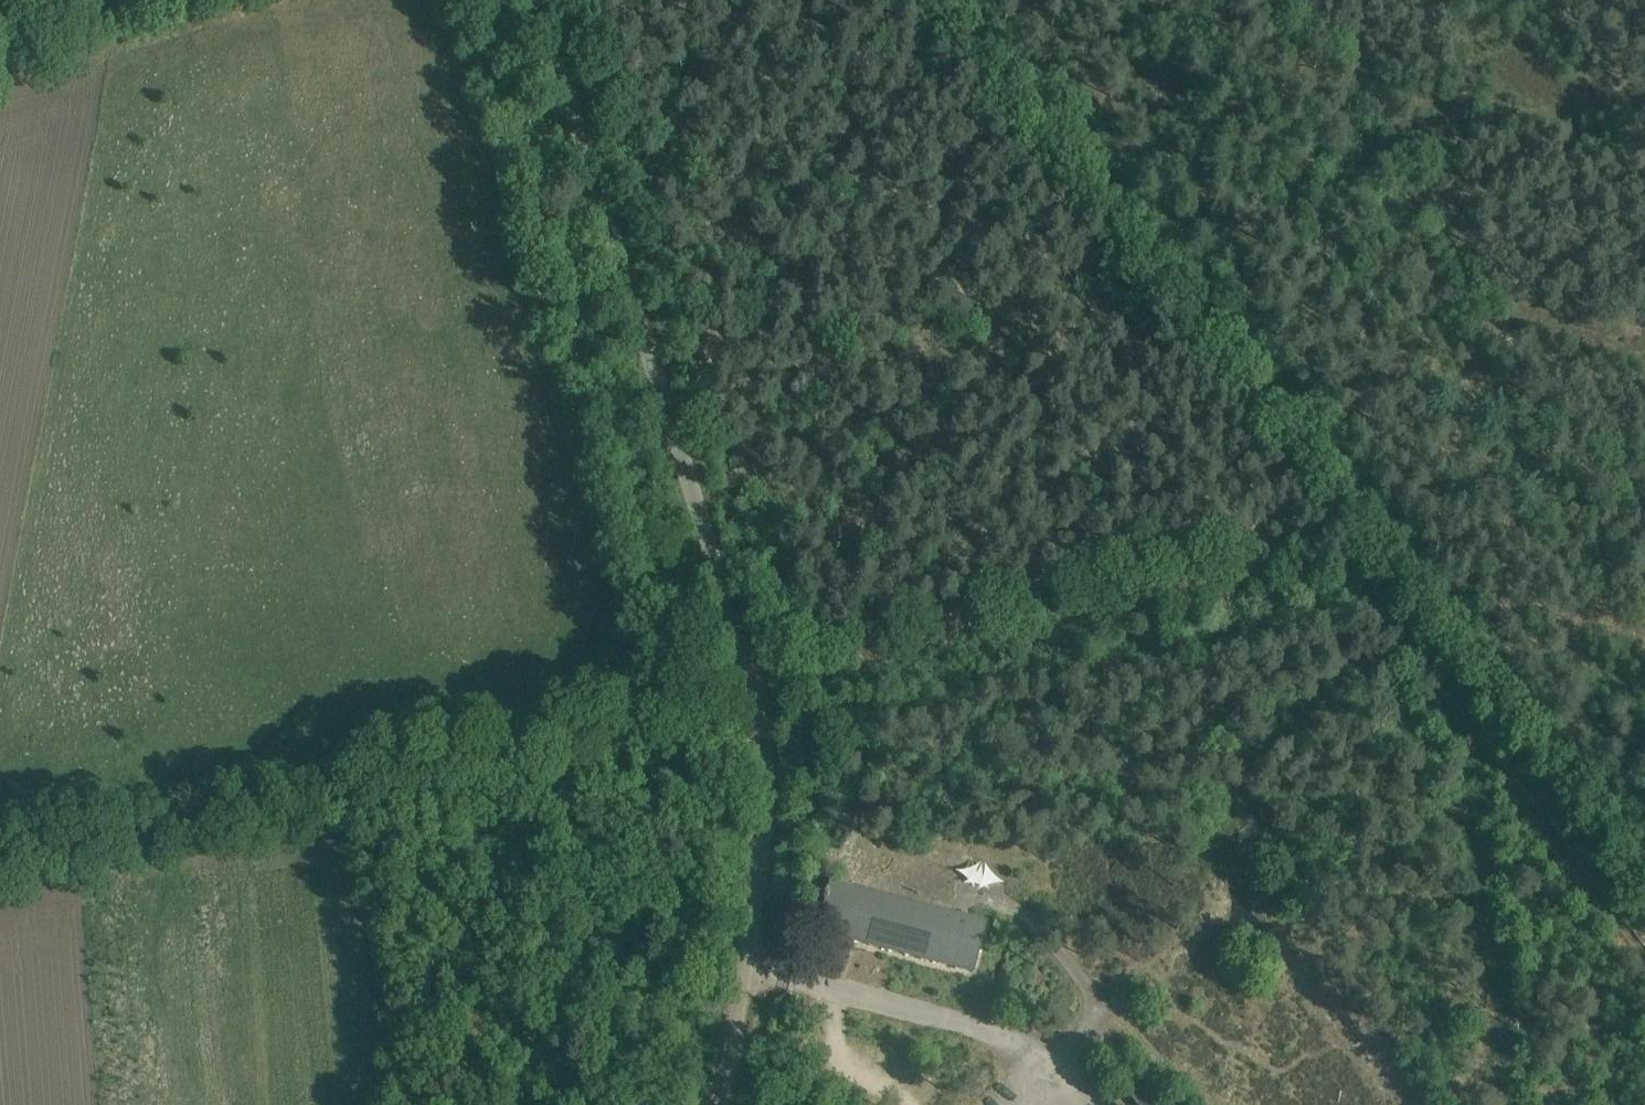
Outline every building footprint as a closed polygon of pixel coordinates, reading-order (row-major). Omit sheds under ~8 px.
[(814,818),(812,829),(818,830),(820,819),(814,818)] [(818,931),(973,972),(986,922),(831,881),(828,893),(825,893),(824,899),(826,899),(818,931)] [(1145,1079),(1128,1093),(1138,1104),(1164,1104),(1165,1104),(1145,1079)]
